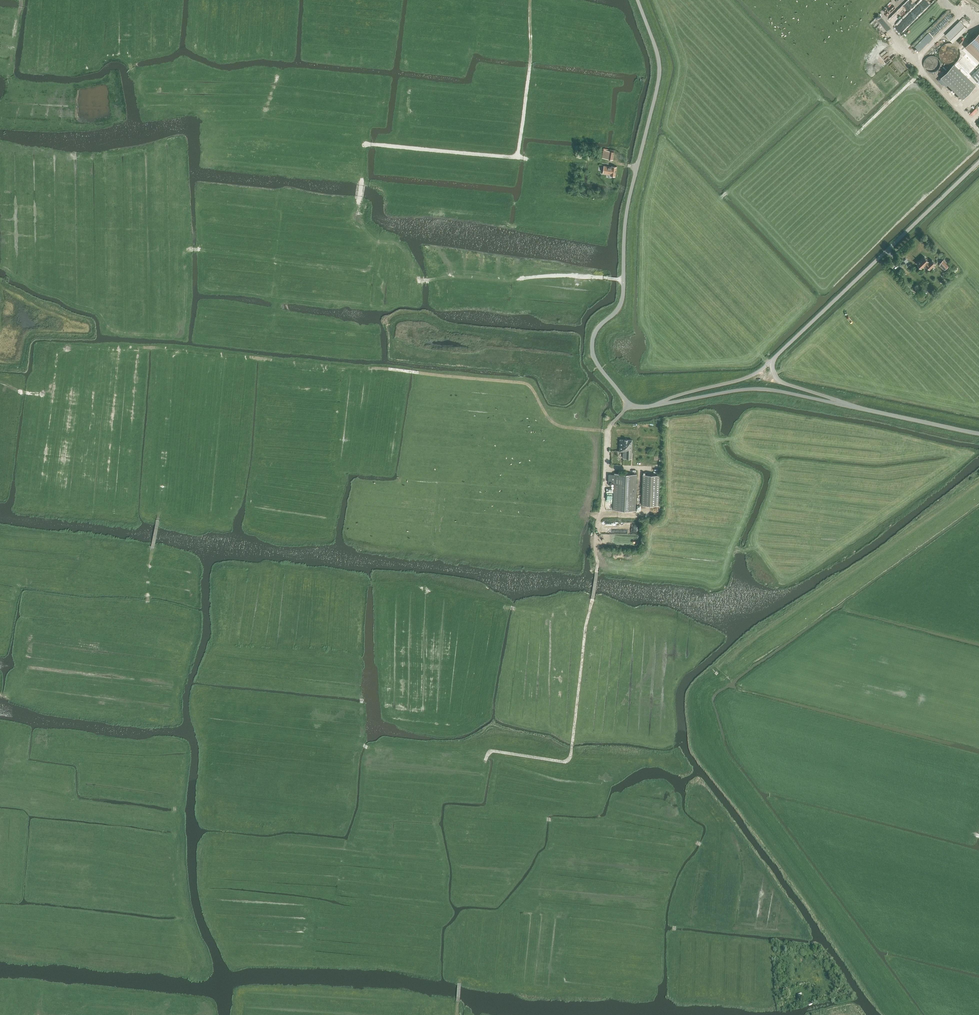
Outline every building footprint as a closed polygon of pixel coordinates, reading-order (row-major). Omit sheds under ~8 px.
[(931,0),(922,0),(898,26),(902,30),(931,0)] [(919,35),(943,12),(940,9),(916,31),(919,35)] [(953,9),(919,41),(922,44),(952,15),(952,16),(956,12),(953,9)] [(924,22),(930,15),(926,12),(904,37),(908,40),(923,21),(924,22)] [(939,16),(927,30),(929,31),(941,18),(939,16)] [(931,38),(935,42),(947,30),(944,28),(951,21),(949,19),(931,38)] [(945,35),(953,43),(968,28),(960,20),(945,35)] [(978,33),(965,47),(978,61),(978,33)] [(958,55),(958,53),(958,51),(957,50),(956,48),(955,47),(953,46),(951,46),(950,46),(948,46),(947,46),(945,47),(943,48),(942,49),(941,51),(940,53),(940,54),(940,56),(941,58),(941,60),(942,61),(944,62),(945,63),(947,64),(949,64),(951,64),(953,63),(954,62),(956,61),(957,60),(958,58),(958,57),(958,55)] [(940,66),(940,64),(940,62),(939,61),(938,60),(937,59),(935,58),(934,58),(932,58),(931,58),(929,58),(928,59),(926,60),(926,61),(925,62),(924,64),(924,66),(924,67),(925,69),(925,70),(926,71),(928,72),(929,73),(930,74),(932,74),(934,74),(935,73),(937,73),(938,71),(939,70),(940,69),(940,67),(940,66)] [(975,86),(954,64),(941,78),(963,99),(975,86)] [(978,103),(978,96),(967,108),(970,112),(978,103)] [(605,150),(603,158),(613,160),(614,152),(605,150)] [(604,166),(603,173),(610,174),(610,175),(615,176),(617,167),(611,166),(611,167),(604,166)] [(926,265),(930,269),(936,264),(932,260),(930,262),(924,257),(917,264),(922,268),(926,265)] [(940,264),(945,269),(949,266),(943,260),(940,264)] [(620,439),(620,451),(626,451),(625,458),(631,458),(632,440),(628,439),(625,439),(620,439)] [(614,482),(613,488),(613,510),(636,511),(637,474),(614,473),(614,474),(609,474),(608,482),(614,482)] [(641,504),(658,505),(659,475),(643,474),(641,504)]
